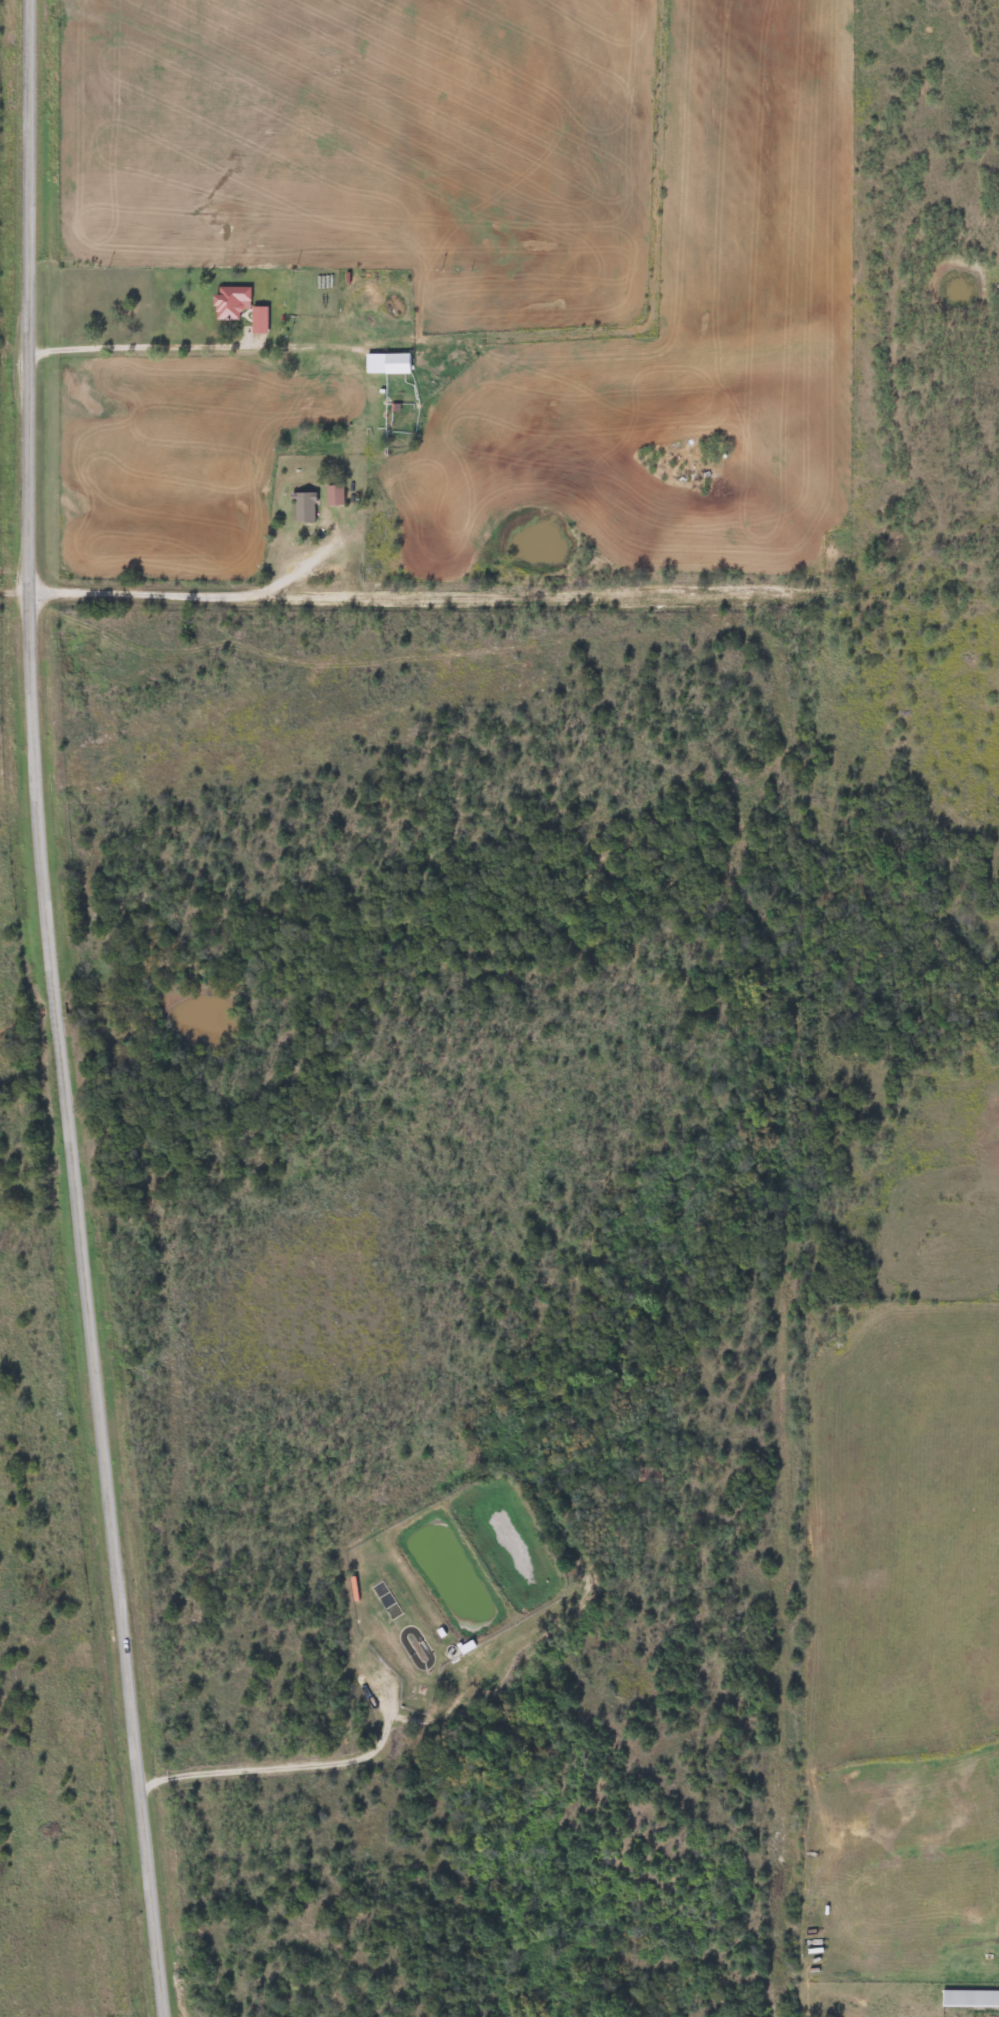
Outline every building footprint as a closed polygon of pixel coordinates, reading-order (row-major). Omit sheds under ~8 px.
[(250,287),(215,287),(215,320),(238,320),(238,311),(249,311),(250,287)] [(409,354),(382,354),(382,375),(409,375),(409,354)] [(326,506),(343,506),(343,485),(326,485),(326,506)] [(314,493),(293,493),(293,522),(314,522),(314,493)] [(941,1991),(941,2008),(998,2008),(998,1991),(941,1991)]
